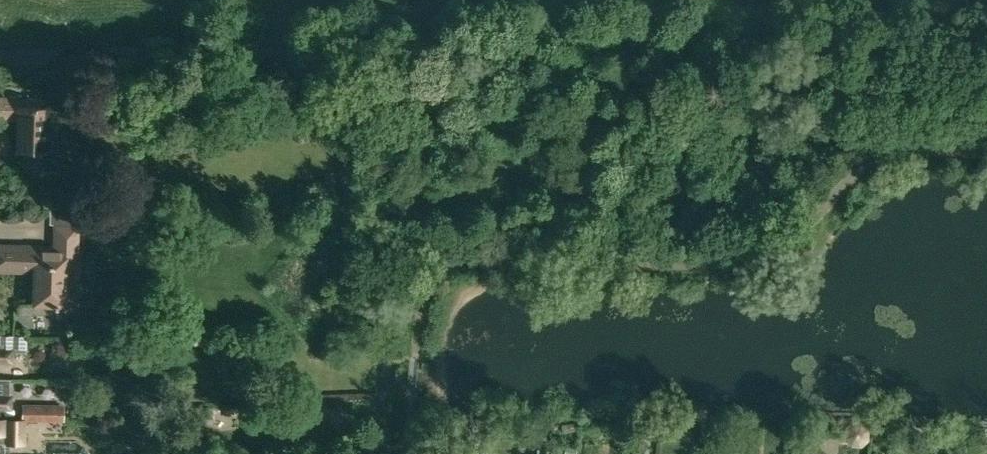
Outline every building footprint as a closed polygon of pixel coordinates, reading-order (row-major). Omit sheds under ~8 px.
[(9,121),(19,122),(18,153),(38,153),(38,155),(40,155),(40,160),(44,172),(53,169),(54,171),(62,168),(55,142),(54,125),(61,125),(62,109),(49,108),(50,100),(0,98),(0,121),(9,121)] [(78,229),(54,228),(54,248),(0,246),(0,265),(25,266),(24,274),(35,275),(34,305),(63,306),(64,259),(77,259),(78,229)] [(13,351),(26,351),(26,337),(0,336),(0,363),(13,363),(13,351)] [(12,398),(8,398),(9,380),(0,380),(0,410),(12,410),(12,398)] [(64,421),(64,404),(22,403),(22,420),(24,420),(64,421)] [(214,427),(212,409),(212,407),(192,409),(194,429),(214,427)] [(24,444),(24,420),(0,421),(0,444),(24,444)]
